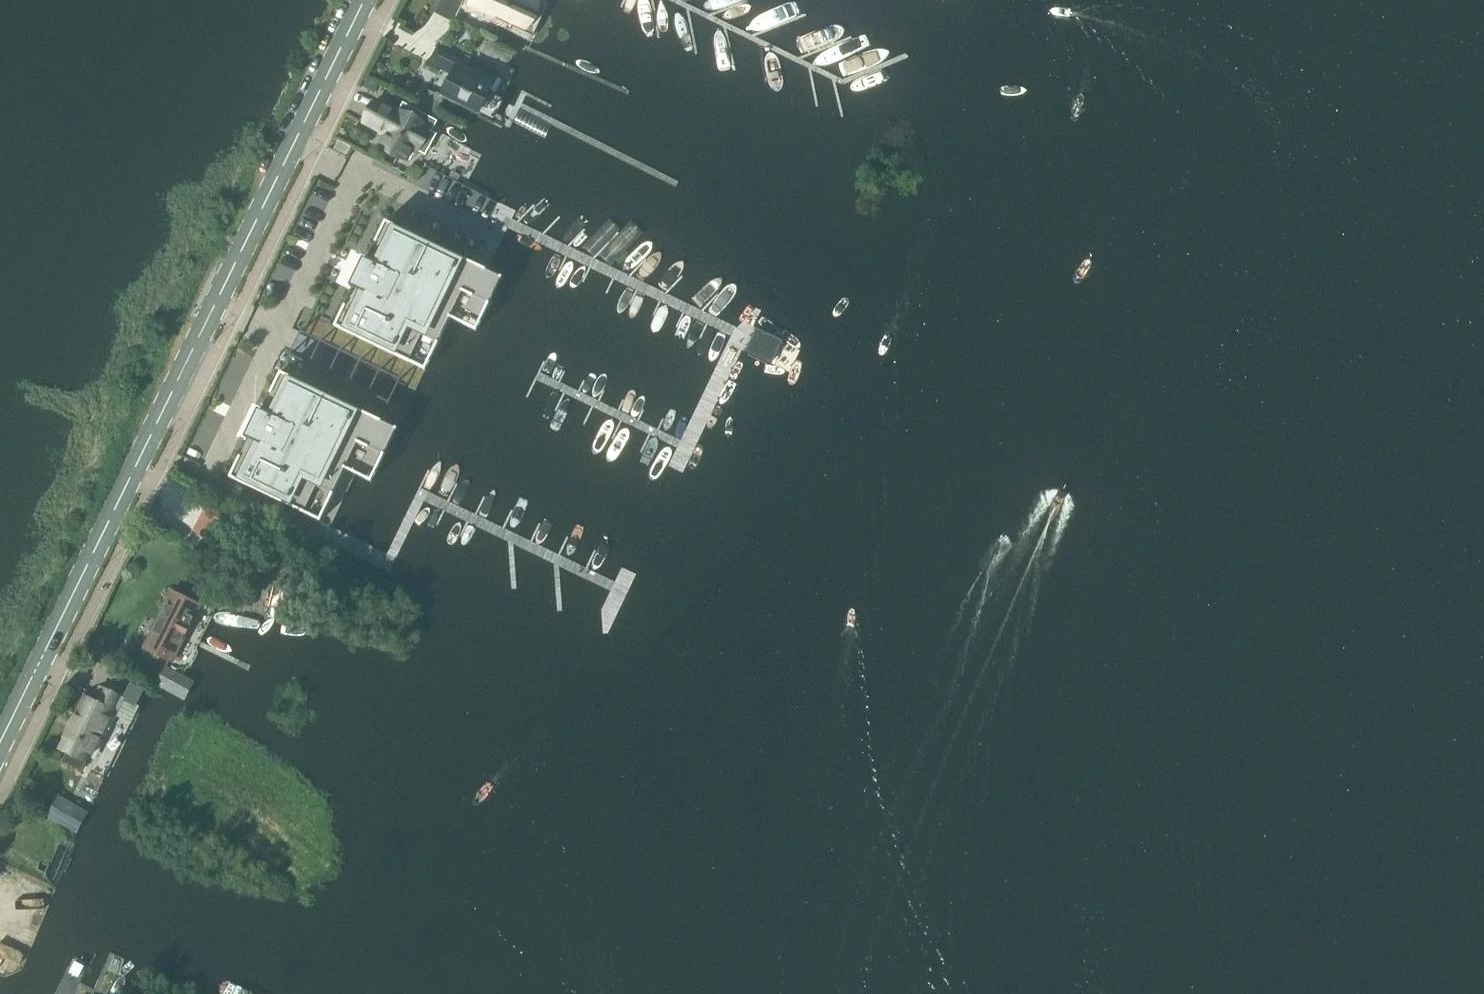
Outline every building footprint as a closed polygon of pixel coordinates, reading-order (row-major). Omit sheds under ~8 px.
[(502,22),(531,35),(545,5),(534,0),(477,0),(475,5),(463,2),(455,19),(470,26),(478,7),(498,16),(502,22)] [(487,103),(491,95),(488,91),(498,71),(441,43),(433,60),(454,70),(444,90),(480,107),(482,103),(487,103)] [(365,78),(362,85),(373,91),(377,84),(365,78)] [(440,93),(431,89),(429,93),(427,92),(421,103),(437,112),(444,97),(439,94),(440,93)] [(375,101),(364,122),(387,134),(380,146),(406,159),(415,143),(428,150),(437,134),(432,132),(438,121),(404,103),(399,111),(398,113),(375,101)] [(454,120),(451,126),(460,131),(463,125),(454,120)] [(347,155),(351,147),(338,140),(334,148),(347,155)] [(240,456),(230,477),(305,513),(332,526),(357,474),(373,482),(398,428),(412,400),(426,370),(451,318),(478,331),(504,277),(487,270),(463,258),(386,221),(376,242),(388,248),(380,265),(364,258),(359,267),(364,269),(359,279),(355,277),(350,286),(366,294),(358,311),(345,305),(335,326),(335,327),(326,346),(354,359),(344,378),(317,365),(307,385),(281,372),(271,393),(283,399),(275,416),(259,408),(254,418),(258,420),(254,430),(249,427),(245,437),(261,445),(253,462),(240,456)] [(232,511),(211,500),(200,521),(194,531),(215,543),(221,533),(232,511)] [(173,658),(199,606),(173,593),(147,646),(173,658)] [(522,596),(518,667),(542,668),(546,598),(522,596)] [(185,697),(195,677),(168,663),(157,682),(185,697)] [(65,738),(61,746),(69,749),(68,751),(63,762),(82,771),(88,758),(89,759),(90,759),(100,738),(113,710),(117,712),(123,700),(135,707),(144,690),(131,683),(130,683),(122,697),(100,686),(100,688),(95,697),(94,700),(85,696),(77,712),(80,713),(70,732),(68,731),(65,738)] [(34,800),(17,791),(13,799),(30,808),(34,800)] [(77,833),(90,812),(60,795),(48,816),(77,833)]
